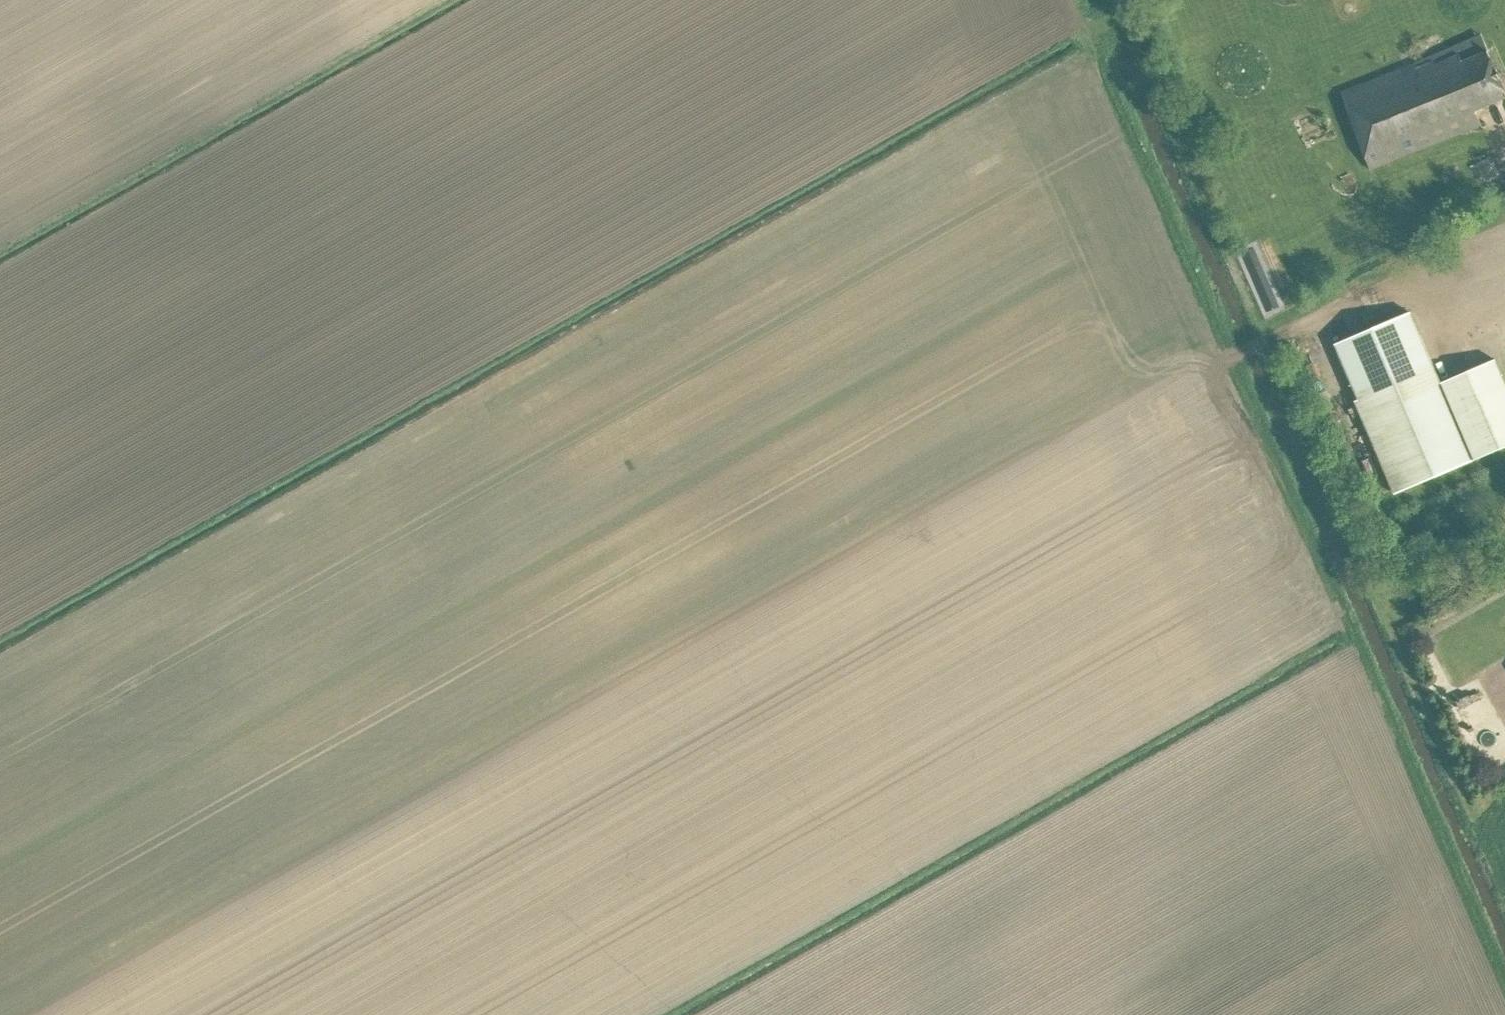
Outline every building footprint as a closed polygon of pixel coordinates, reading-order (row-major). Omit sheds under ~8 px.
[(1504,98),(1504,95),(1488,52),(1462,62),(1460,54),(1438,63),(1433,61),(1418,67),(1414,62),(1341,91),(1370,166),(1481,123),(1476,109),(1504,98)] [(1471,461),(1438,383),(1407,312),(1332,345),(1396,493),(1471,461)] [(1438,383),(1471,461),(1504,446),(1504,389),(1492,360),(1438,383)]
